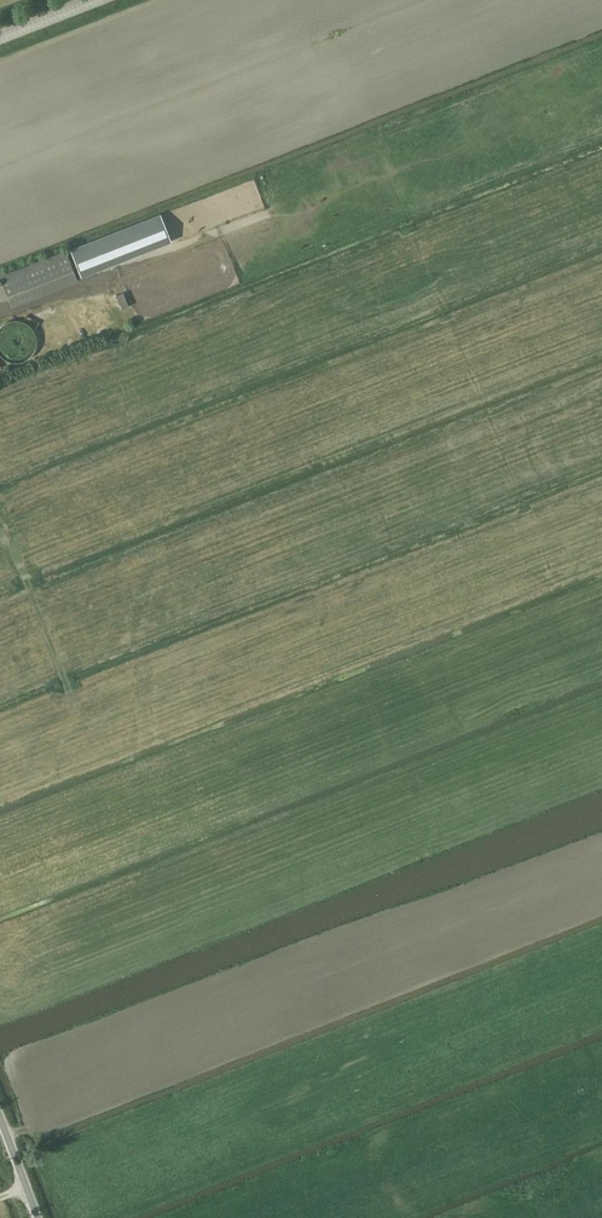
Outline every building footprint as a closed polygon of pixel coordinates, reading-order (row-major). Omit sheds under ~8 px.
[(159,213),(70,249),(81,276),(170,241),(159,213)] [(77,281),(65,249),(0,276),(0,277),(12,307),(77,281)] [(122,309),(128,306),(123,293),(117,296),(122,309)]
